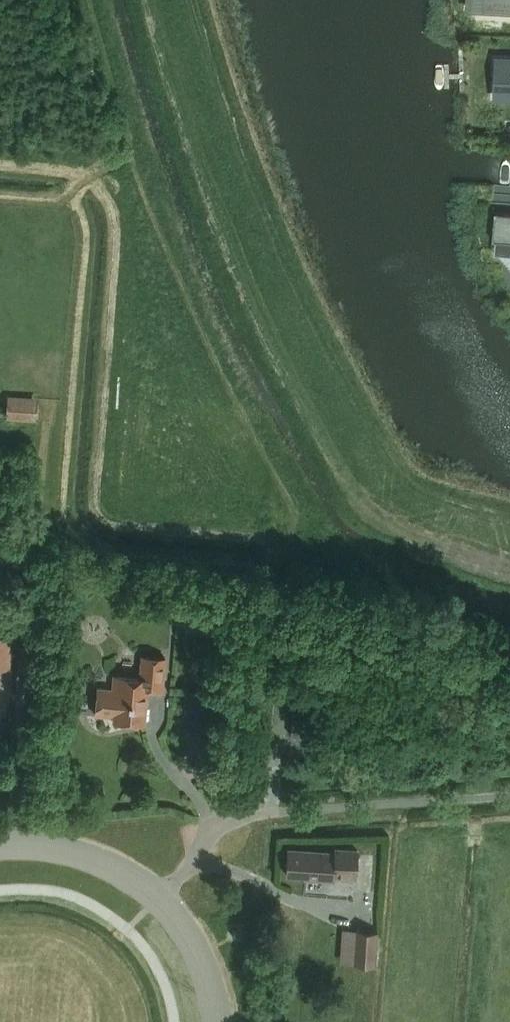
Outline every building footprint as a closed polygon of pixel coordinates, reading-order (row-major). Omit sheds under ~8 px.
[(487,9),(509,10),(509,0),(487,0),(487,9)] [(494,239),(509,241),(509,213),(496,211),(494,239)] [(8,402),(6,420),(36,423),(38,405),(8,402)] [(12,635),(0,634),(0,667),(9,668),(12,635)] [(97,687),(95,714),(114,716),(113,717),(113,721),(146,724),(149,690),(163,691),(166,658),(141,656),(140,677),(113,675),(112,687),(112,688),(97,687)] [(311,701),(301,700),(297,739),(307,740),(311,701)] [(289,849),(287,874),(306,876),(310,879),(334,880),(334,878),(349,875),(357,880),(359,852),(335,850),(335,853),(289,849)] [(355,933),(353,963),(375,965),(377,934),(377,931),(355,930),(355,933)]
